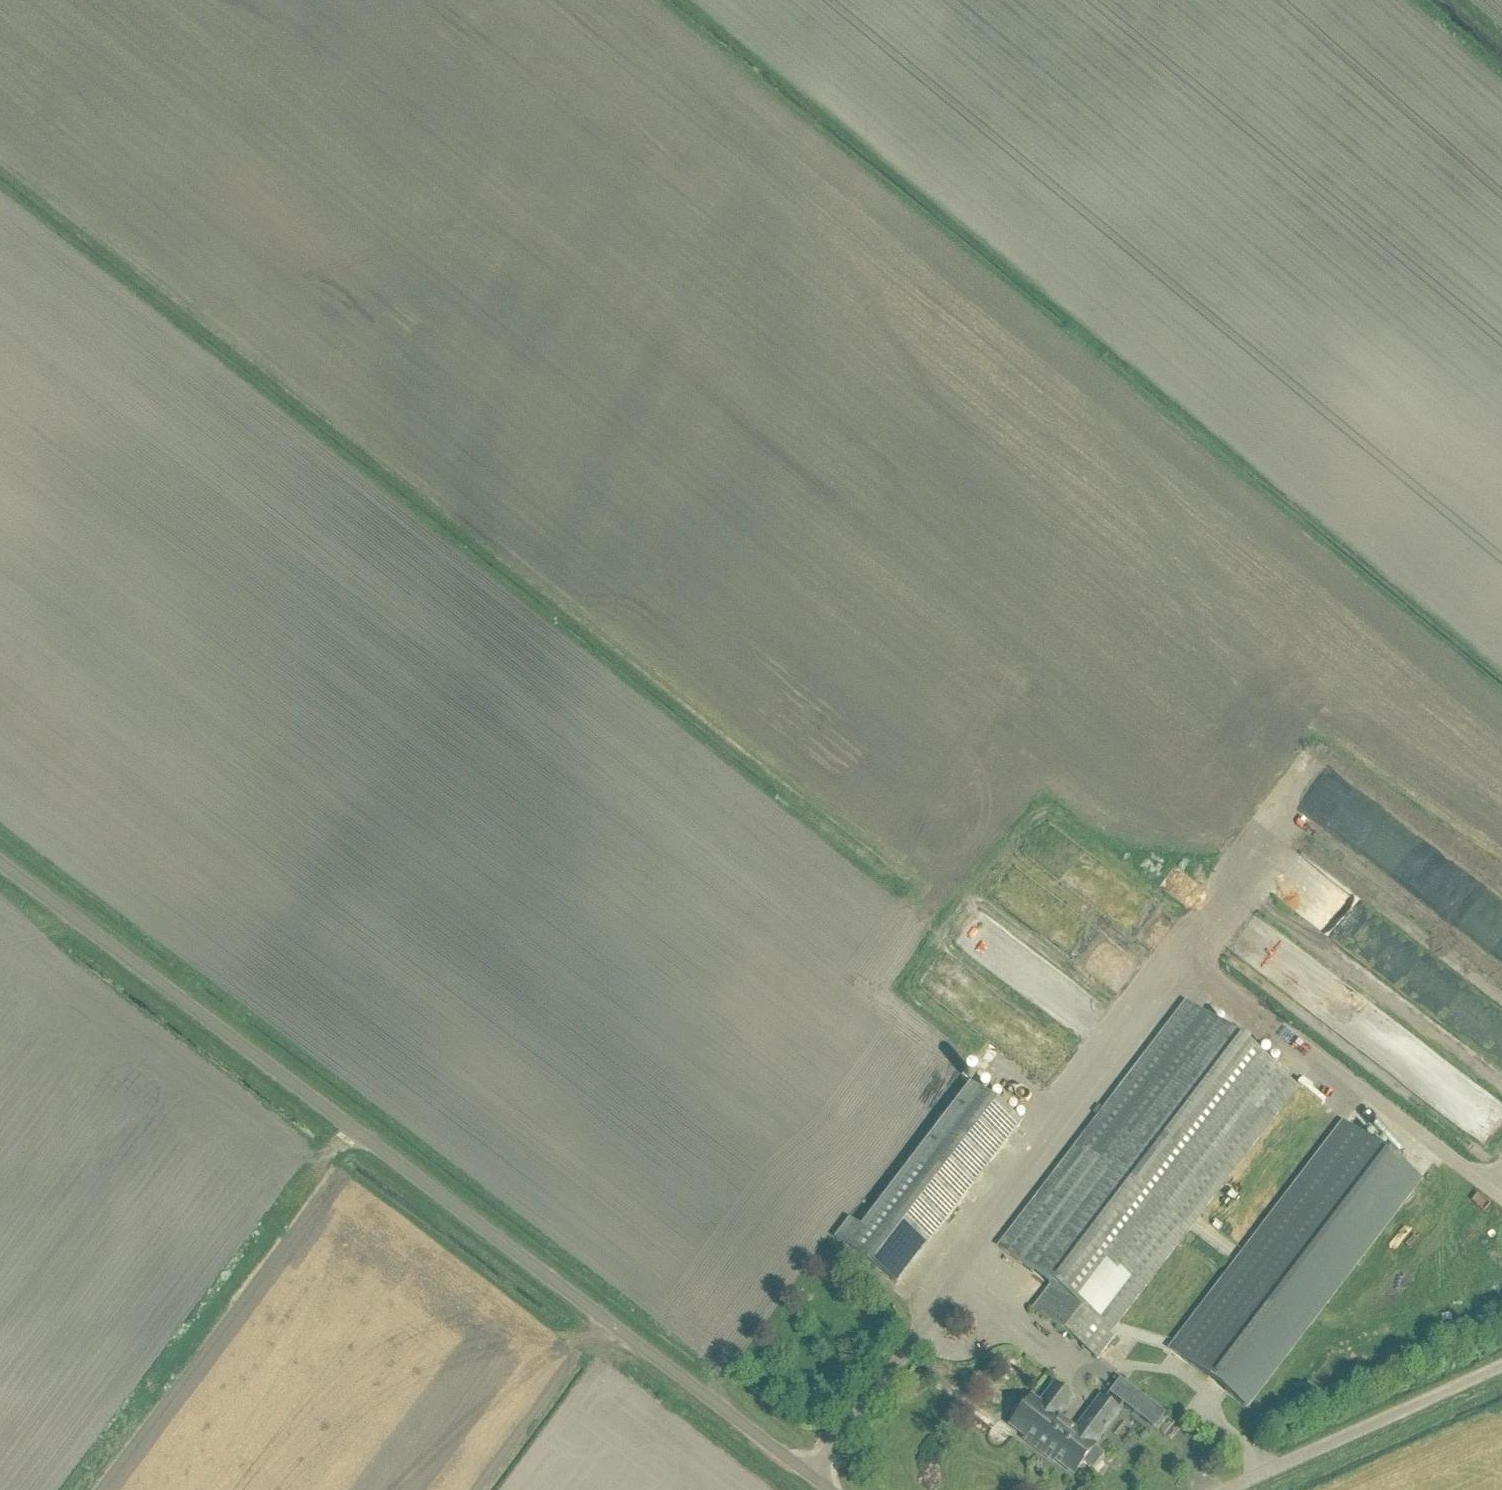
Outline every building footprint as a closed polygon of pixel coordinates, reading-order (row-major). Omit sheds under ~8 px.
[(1114,1336),(1110,1332),(1296,1090),(1186,1006),(999,1250),(1050,1288),(1033,1311),(1096,1359),(1114,1336)] [(836,1240),(896,1286),(1019,1126),(971,1089),(861,1232),(850,1223),(836,1240)] [(1415,1181),(1340,1124),(1168,1349),(1242,1406),(1415,1181)] [(1054,1460),(1074,1475),(1094,1448),(1092,1447),(1118,1413),(1100,1400),(1074,1433),(1057,1420),(1072,1401),(1054,1387),(1039,1406),(1031,1400),(1010,1427),(1025,1438),(1024,1441),(1052,1463),(1054,1460)]
